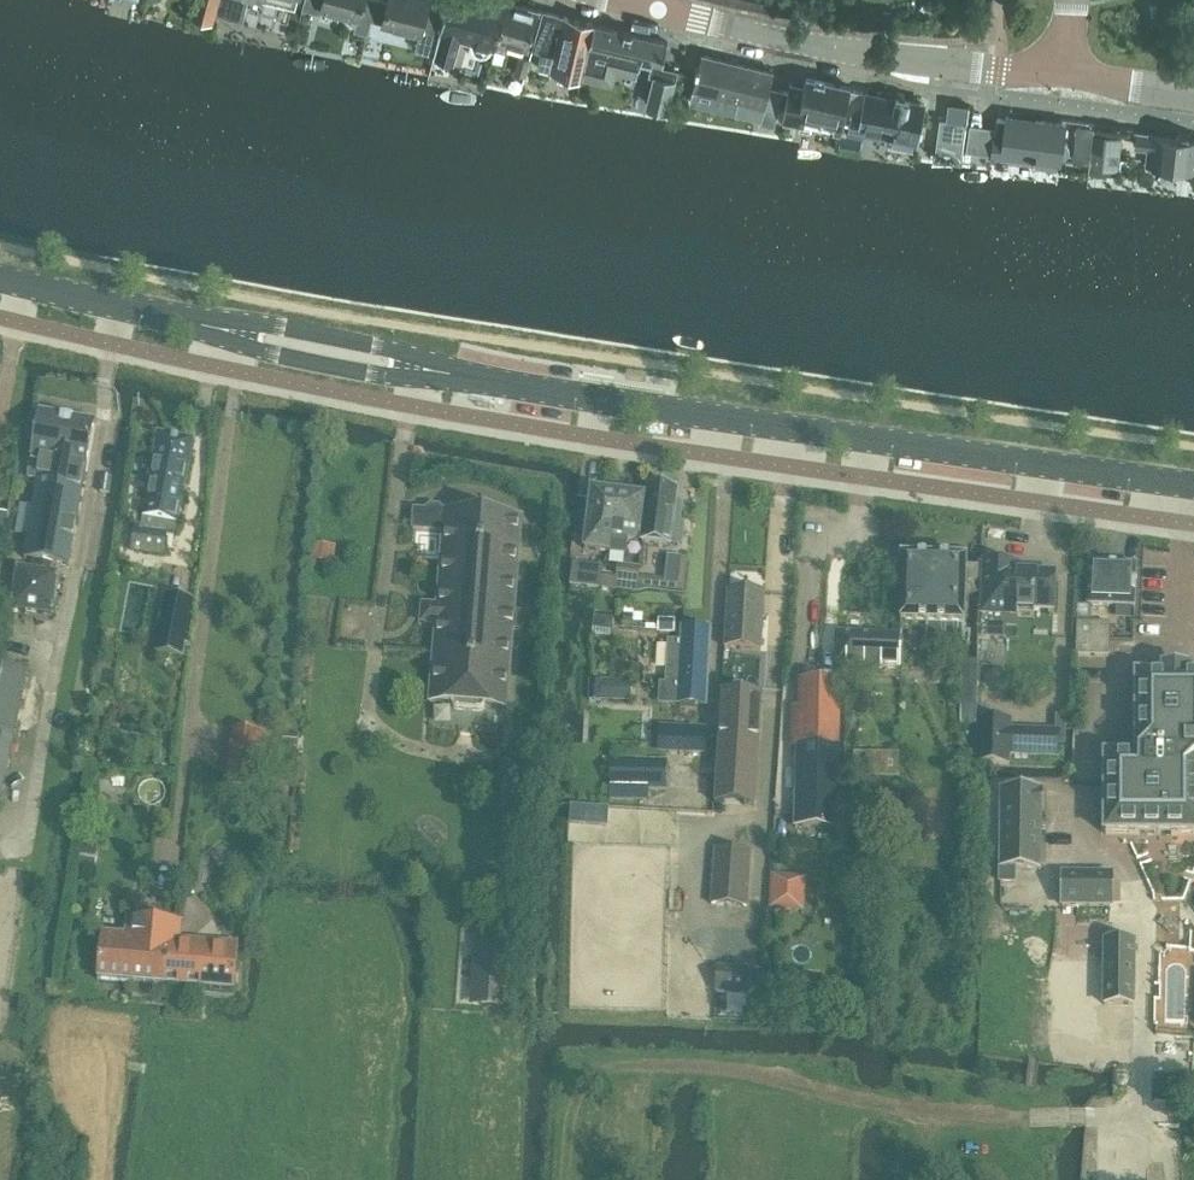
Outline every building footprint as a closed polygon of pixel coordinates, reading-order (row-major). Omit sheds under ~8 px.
[(212,20),(216,5),(218,0),(196,0),(195,5),(192,14),(212,20)] [(302,5),(302,6),(323,11),(324,5),(360,14),(364,0),(303,0),(302,5)] [(438,40),(447,0),(446,0),(444,7),(428,4),(429,0),(387,0),(383,20),(421,29),(420,36),(438,40)] [(438,40),(435,54),(453,59),(460,35),(473,39),(472,44),(474,48),(477,51),(482,52),(486,51),(490,49),(492,45),(495,46),(494,48),(495,48),(496,48),(508,0),(447,0),(438,40)] [(512,0),(508,0),(496,48),(506,51),(510,40),(530,45),(540,8),(512,0)] [(585,63),(595,23),(544,10),(534,47),(543,49),(538,66),(556,71),(556,72),(582,78),(585,63)] [(668,41),(595,23),(585,63),(637,76),(642,56),(653,59),(663,62),(668,41)] [(516,71),(526,74),(532,56),(521,53),(516,71)] [(699,71),(692,100),(735,111),(738,99),(764,105),(760,121),(775,125),(784,89),(769,85),(773,70),(738,61),(737,64),(727,62),(728,58),(704,53),(701,65),(698,64),(697,70),(699,71)] [(842,126),(843,126),(850,89),(851,85),(807,77),(805,84),(791,81),(784,117),(842,128),(842,126)] [(850,89),(843,126),(890,135),(889,137),(893,137),(893,134),(916,139),(916,140),(917,140),(919,132),(922,132),(923,123),(921,123),(924,103),(896,97),(895,100),(867,94),(868,92),(865,91),(850,89)] [(996,127),(992,152),(1059,162),(1060,157),(1065,155),(1068,152),(1069,147),(1067,143),(1063,140),(1065,123),(1007,115),(1006,119),(997,118),(996,127)] [(1076,124),(1074,142),(1091,144),(1093,126),(1076,124)] [(966,134),(940,131),(937,158),(962,161),(966,134)] [(1139,131),(1137,145),(1149,147),(1147,163),(1193,168),(1193,137),(1139,131)] [(1099,133),(1098,144),(1119,147),(1120,136),(1099,133)] [(39,482),(82,490),(94,425),(41,415),(28,485),(14,482),(14,484),(38,488),(39,482)] [(144,517),(142,527),(170,532),(176,533),(177,524),(193,443),(159,436),(144,517)] [(102,477),(99,493),(109,494),(111,479),(102,477)] [(23,560),(34,562),(52,565),(68,568),(82,490),(39,482),(38,488),(14,484),(8,516),(4,538),(1,554),(23,560)] [(649,490),(643,545),(645,546),(655,547),(665,548),(670,549),(680,550),(684,547),(686,530),(682,524),(684,507),(681,504),(677,504),(678,494),(675,494),(675,491),(673,489),(661,488),(659,489),(659,491),(649,490)] [(593,491),(585,551),(610,555),(618,495),(593,491)] [(618,495),(610,555),(624,557),(626,545),(637,546),(644,498),(618,495)] [(410,531),(441,534),(435,606),(420,605),(418,626),(433,627),(427,705),(504,712),(511,631),(519,633),(523,629),(524,618),(521,614),(512,614),(519,520),(443,514),(437,509),(428,509),(424,513),(412,512),(410,531)] [(137,527),(133,551),(166,556),(170,532),(142,527),(137,527)] [(334,548),(313,545),(311,562),(332,565),(334,548)] [(52,565),(34,562),(32,574),(18,571),(11,609),(50,616),(57,578),(50,577),(52,565)] [(836,636),(835,668),(899,670),(900,640),(901,640),(902,626),(926,627),(926,638),(935,638),(935,646),(964,647),(965,596),(979,597),(980,597),(983,597),(984,563),(982,562),(980,563),(980,569),(966,569),(966,564),(903,563),(902,596),(894,596),(893,618),(888,618),(888,627),(893,627),(893,638),(836,636)] [(983,597),(981,640),(1007,641),(1008,629),(1018,629),(1019,617),(1035,618),(1035,613),(1054,614),(1055,576),(1015,574),(1015,564),(984,563),(983,597)] [(600,593),(600,592),(602,576),(603,570),(573,566),(570,589),(600,593)] [(1087,606),(1133,608),(1134,567),(1089,566),(1087,606)] [(616,578),(613,594),(637,597),(638,591),(666,594),(668,582),(639,579),(640,570),(617,567),(616,578)] [(600,592),(613,594),(616,578),(602,576),(600,592)] [(725,650),(760,652),(763,595),(728,593),(725,650)] [(166,596),(155,653),(182,658),(192,601),(166,596)] [(595,614),(592,635),(611,637),(614,616),(595,614)] [(674,623),(659,622),(658,636),(673,636),(674,623)] [(1077,626),(1077,642),(1110,643),(1110,626),(1087,626),(1077,626)] [(679,703),(705,705),(709,631),(709,629),(684,627),(683,643),(669,642),(667,684),(680,685),(679,703)] [(1110,643),(1077,642),(1077,658),(1079,658),(1104,659),(1110,659),(1110,643)] [(979,664),(977,664),(966,663),(964,730),(976,730),(979,664)] [(0,803),(28,672),(0,666),(0,803)] [(1193,759),(1193,678),(1184,678),(1184,685),(1165,685),(1165,678),(1136,678),(1136,759),(1193,759)] [(798,719),(797,756),(795,830),(837,831),(839,757),(840,720),(841,683),(799,682),(798,719)] [(716,807),(756,809),(762,698),(722,696),(716,807)] [(980,721),(980,765),(1010,765),(1010,757),(1022,757),(1058,757),(1058,746),(1064,746),(1064,728),(1073,728),(1076,728),(1076,718),(1055,718),(1055,731),(1023,730),(1011,730),(1011,722),(980,721)] [(275,736),(233,730),(226,790),(255,794),(257,776),(270,778),(275,736)] [(661,731),(660,750),(702,752),(703,734),(661,731)] [(284,737),(283,749),(298,751),(299,739),(284,737)] [(899,755),(854,755),(854,780),(899,780),(899,755)] [(1104,836),(1193,836),(1193,759),(1104,759),(1104,836)] [(612,762),(610,803),(646,805),(646,789),(664,789),(665,764),(612,762)] [(1001,871),(1001,886),(1019,887),(1019,871),(1040,871),(1041,794),(1002,793),(1001,871)] [(572,807),(571,825),(605,827),(606,809),(572,807)] [(81,849),(79,868),(95,870),(97,850),(81,849)] [(716,850),(711,905),(745,909),(750,853),(716,850)] [(1111,876),(1063,876),(1062,908),(1110,909),(1111,876)] [(772,877),(770,910),(793,911),(795,878),(772,877)] [(97,980),(166,986),(172,921),(126,917),(125,933),(102,931),(97,980)] [(172,921),(166,986),(234,992),(238,943),(181,938),(183,922),(172,921)] [(487,933),(482,1006),(503,1008),(509,935),(487,933)] [(1104,1006),(1133,1007),(1133,944),(1105,944),(1104,1006)] [(716,993),(750,996),(752,972),(718,970),(716,993)] [(1096,974),(1067,974),(1068,1032),(1097,1032),(1096,974)] [(749,1014),(748,1024),(759,1025),(760,1015),(749,1014)] [(1110,1179),(1145,1179),(1147,1150),(1135,1149),(1135,1152),(1133,1152),(1134,1137),(1113,1136),(1112,1158),(1110,1179)]
